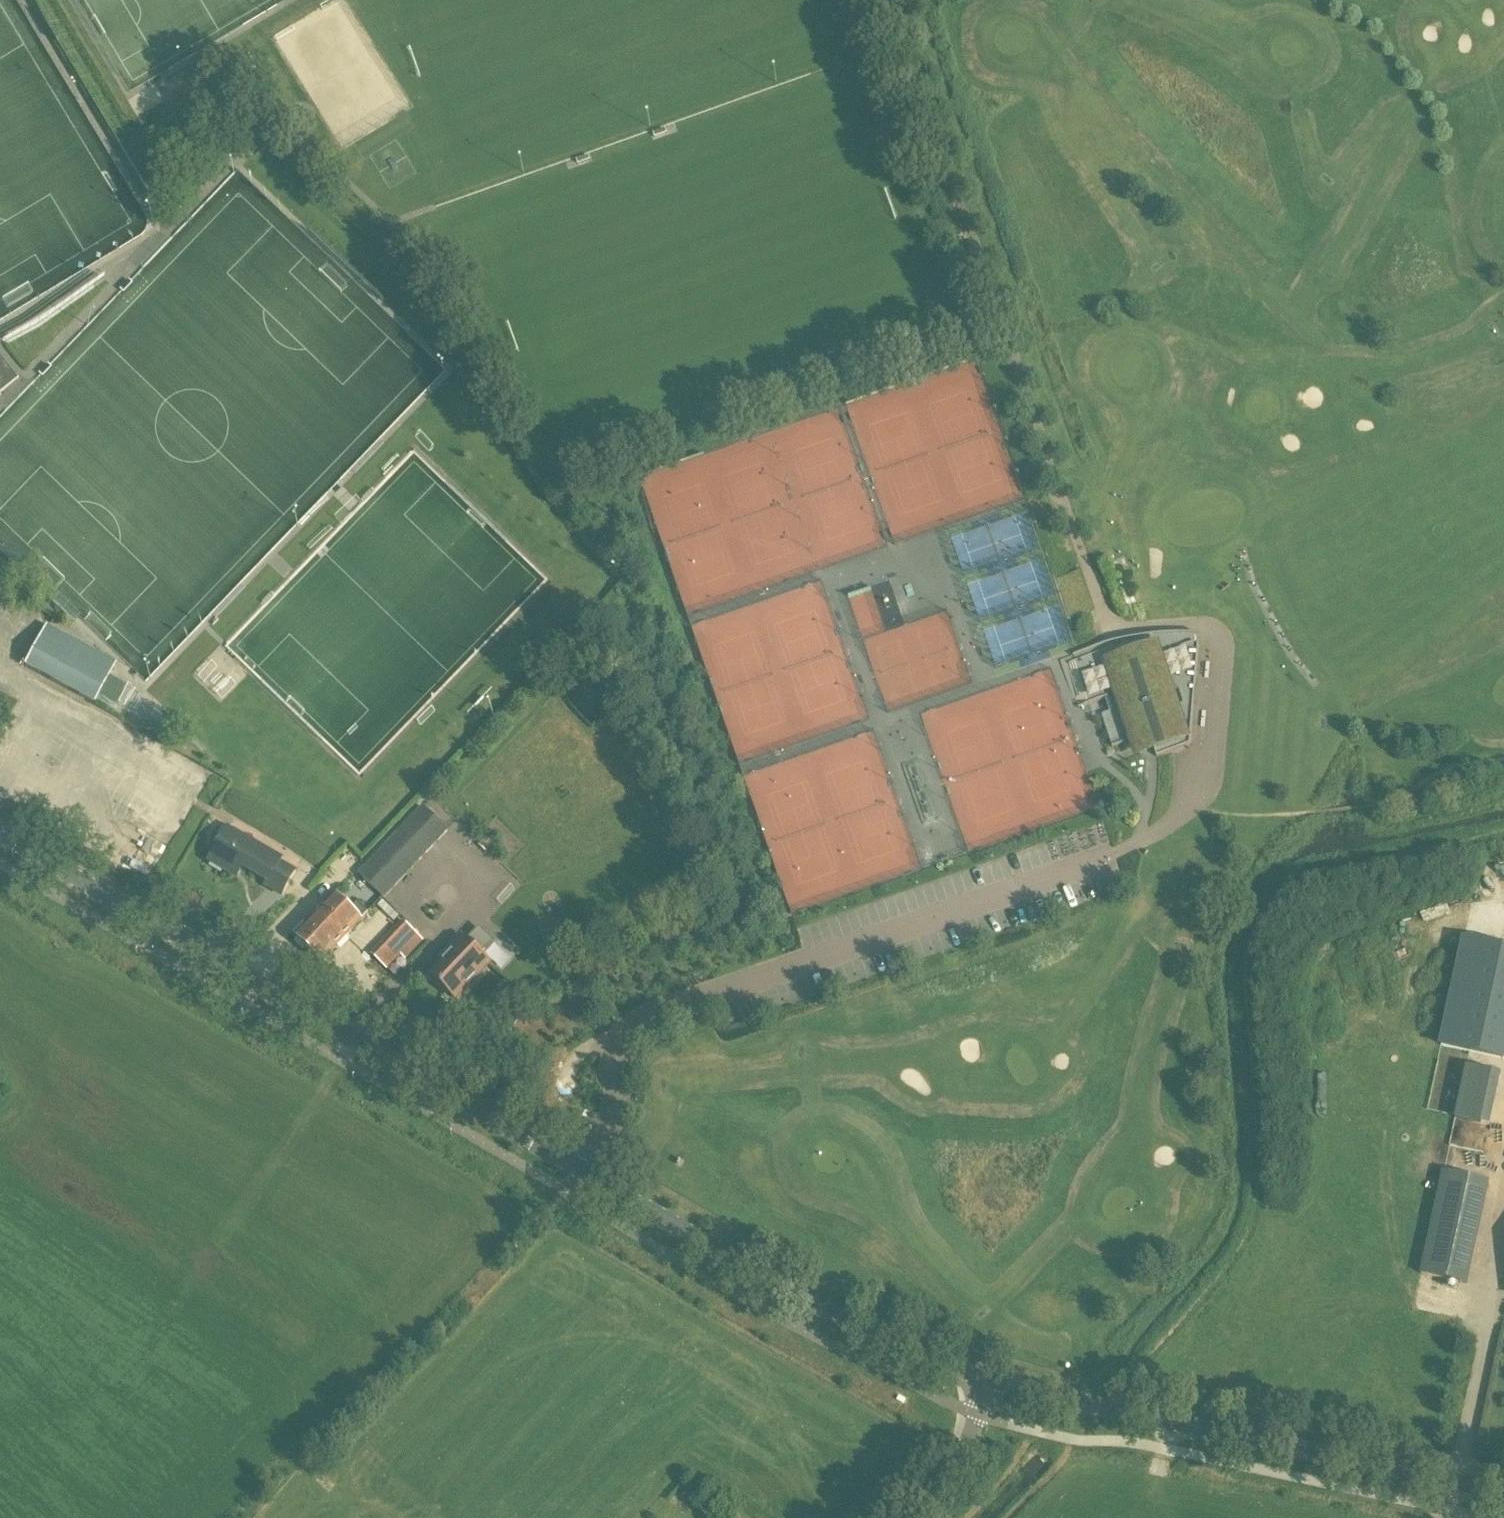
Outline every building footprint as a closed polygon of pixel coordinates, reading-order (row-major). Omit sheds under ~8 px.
[(18,380),(0,356),(0,394),(18,380)] [(93,703),(115,664),(46,626),(25,666),(93,703)] [(1190,746),(1200,635),(1164,635),(1128,640),(1093,648),(1125,743),(1135,740),(1137,747),(1151,742),(1157,758),(1190,746)] [(392,841),(416,864),(448,831),(423,808),(392,841)] [(228,829),(225,827),(222,827),(214,842),(215,845),(218,846),(209,862),(230,875),(235,864),(267,882),(264,887),(283,898),(298,871),(282,862),(283,859),(229,827),(228,829)] [(384,898),(416,864),(392,841),(360,875),(384,898)] [(343,920),(353,930),(369,914),(358,904),(352,910),(336,894),(317,914),(330,926),(336,920),(340,924),(343,920)] [(323,962),(353,930),(343,920),(340,924),(336,920),(330,926),(317,914),(296,936),(323,962)] [(405,960),(423,940),(403,920),(371,955),(387,970),(401,956),(405,960)] [(448,951),(452,955),(433,976),(457,999),(492,963),(482,954),(492,943),(479,931),(469,942),(462,936),(448,951)] [(1503,1060),(1503,1059),(1503,950),(1464,941),(1441,1047),(1503,1060)] [(510,1038),(522,1016),(508,1008),(496,1030),(510,1038)]
